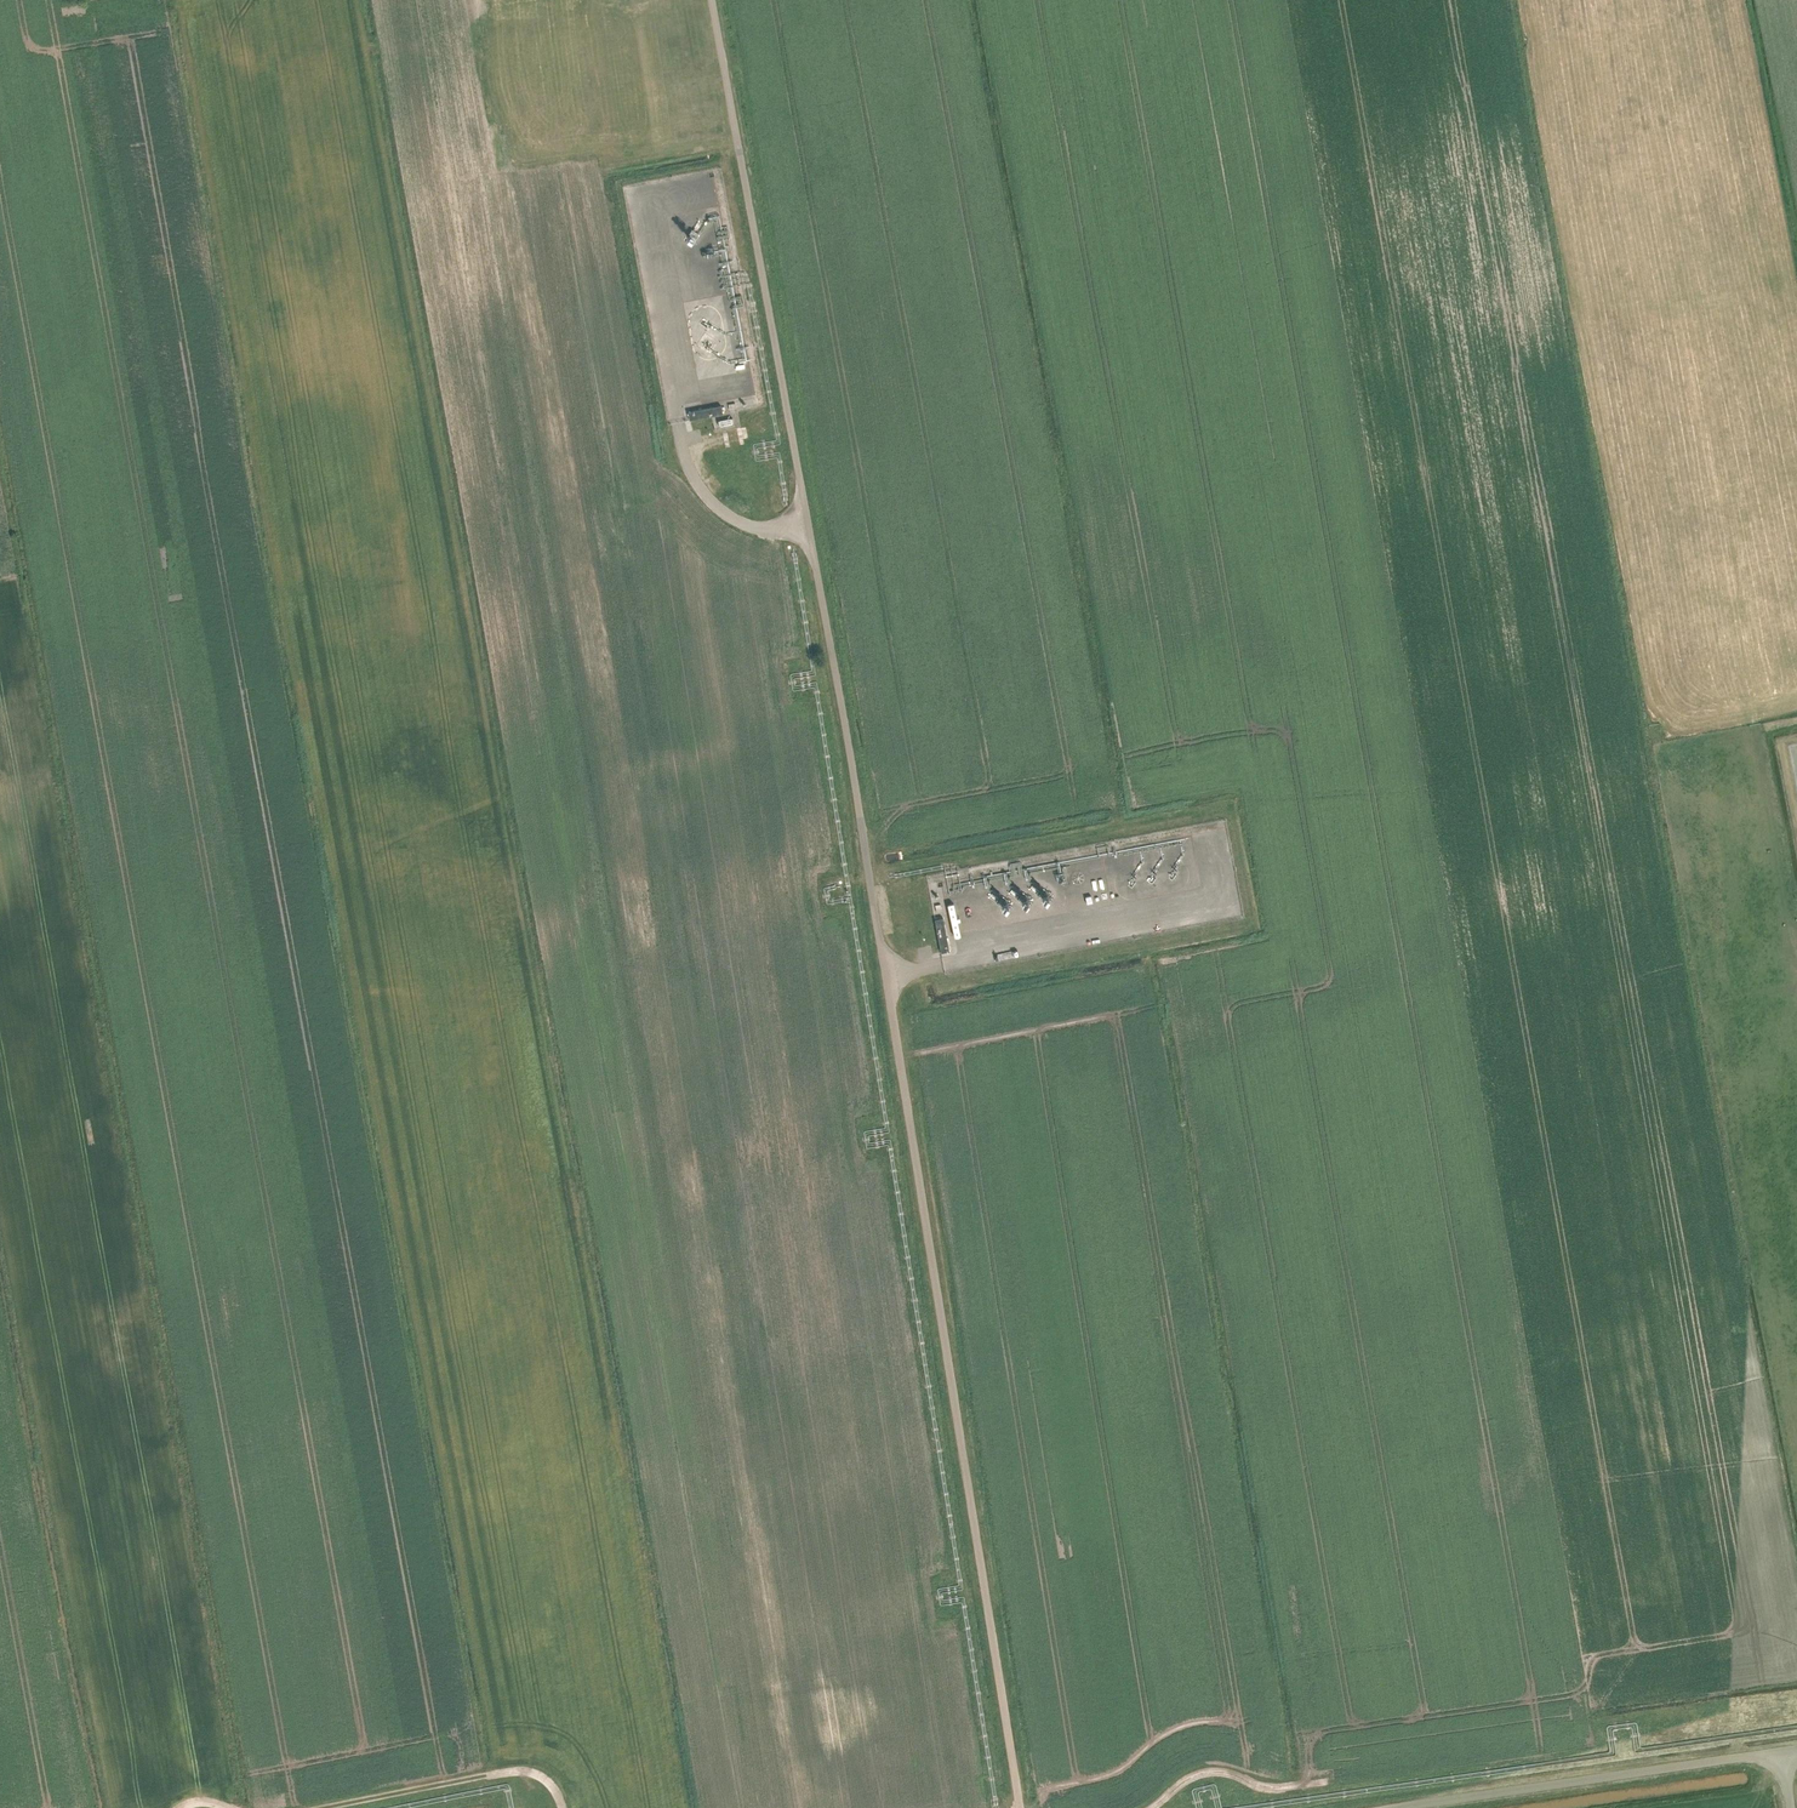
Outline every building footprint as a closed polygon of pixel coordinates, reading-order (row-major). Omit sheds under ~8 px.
[(746,393),(758,391),(756,379),(744,381),(746,393)] [(751,404),(762,401),(759,391),(749,394),(751,404)] [(687,411),(689,419),(712,415),(722,413),(720,405),(687,411)] [(724,426),(738,422),(735,413),(721,417),(724,426)] [(1004,893),(1001,898),(1008,904),(1012,899),(1004,893)] [(948,951),(942,918),(935,919),(934,919),(940,953),(941,953),(948,951)]
